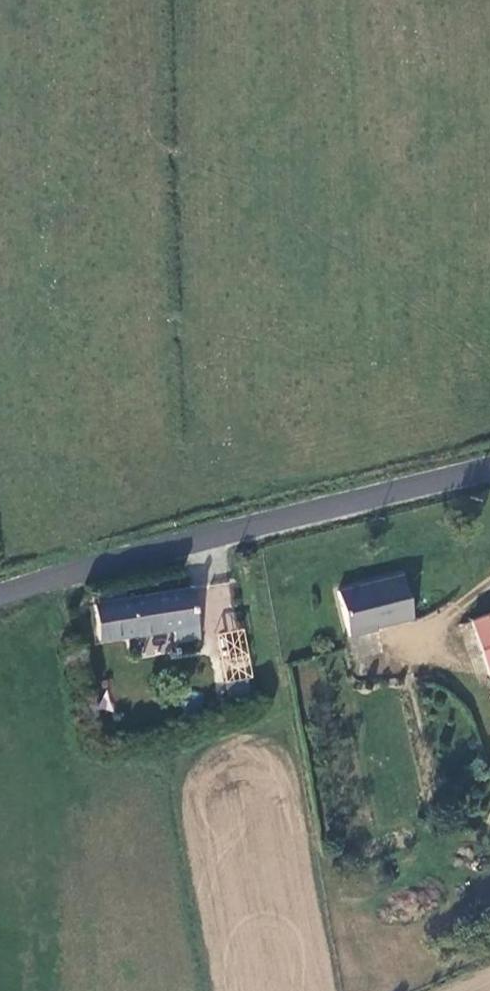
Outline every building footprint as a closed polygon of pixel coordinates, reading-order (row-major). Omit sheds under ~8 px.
[(343,634),(410,618),(399,577),(334,590),(343,634)] [(188,588),(93,605),(98,641),(176,627),(180,640),(196,637),(188,588)] [(471,619),(489,678),(489,677),(489,613),(471,619)] [(247,680),(224,682),(225,699),(248,698),(247,680)]
